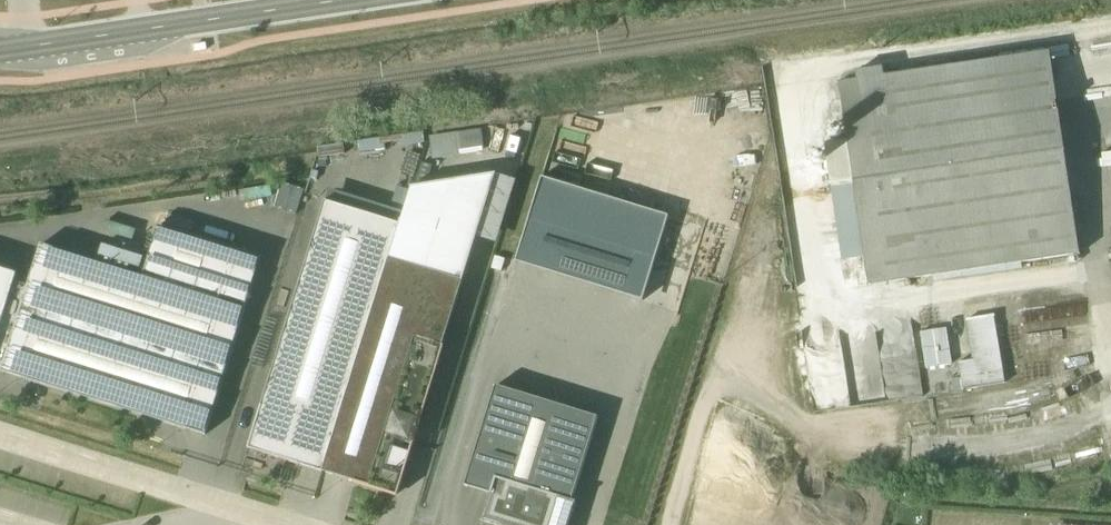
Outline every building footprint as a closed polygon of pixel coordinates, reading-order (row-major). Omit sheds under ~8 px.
[(1079,263),(1051,56),(847,84),(875,291),(1079,263)] [(431,135),(435,158),(449,155),(449,151),(485,145),(482,127),(431,135)] [(403,215),(322,472),(396,496),(475,238),(495,244),(515,181),(494,175),(411,189),(403,215)] [(539,180),(513,261),(638,299),(663,218),(539,180)] [(248,450),(322,472),(403,215),(327,192),(248,450)] [(263,261),(162,228),(150,263),(109,249),(102,268),(41,248),(31,278),(0,268),(0,370),(205,437),(263,261)] [(1022,294),(966,303),(974,357),(960,359),(965,386),(1035,375),(1022,294)] [(922,328),(926,366),(953,363),(949,325),(922,328)] [(495,385),(464,483),(491,492),(481,524),(485,524),(569,524),(577,501),(573,500),(599,418),(495,385)]
